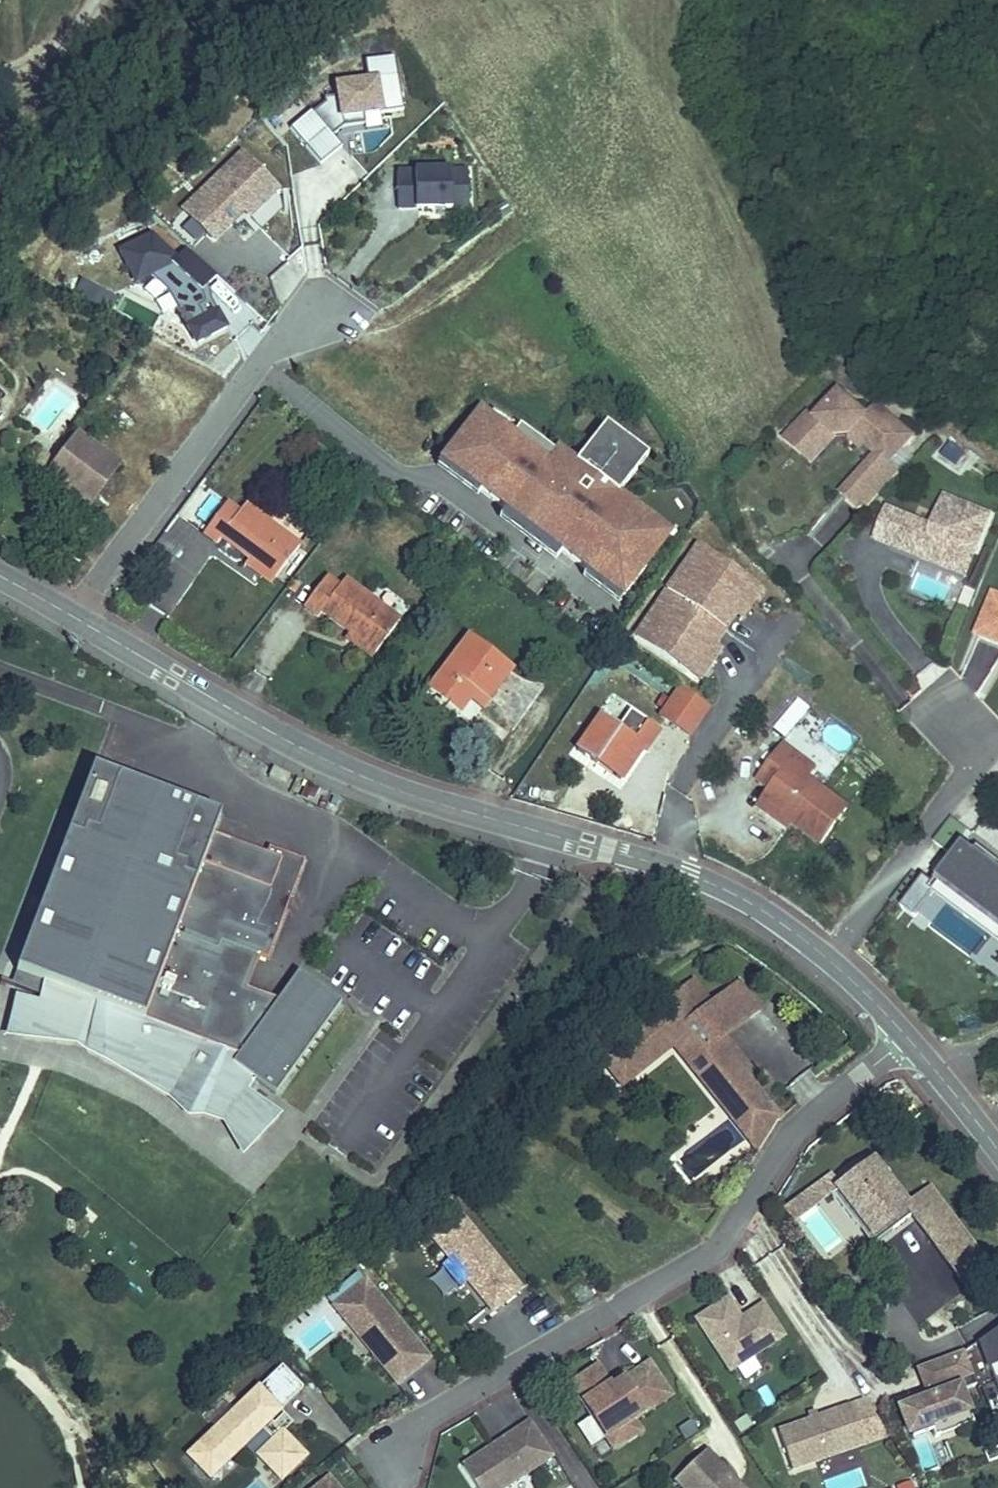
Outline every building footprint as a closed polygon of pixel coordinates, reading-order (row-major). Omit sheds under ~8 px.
[(290,129),(320,165),(342,146),(333,136),(343,127),(365,124),(363,115),(380,112),(380,114),(403,111),(395,55),(365,60),(368,81),(336,86),(338,98),(324,100),(325,104),(314,113),(311,110),(290,129)] [(206,236),(213,243),(232,224),(227,219),(239,208),(244,212),(249,217),(276,190),(241,155),(201,195),(209,202),(191,221),(183,213),(167,229),(187,247),(191,251),(206,236)] [(397,171),(398,209),(452,208),(452,196),(468,195),(468,169),(397,171)] [(183,213),(191,221),(209,202),(201,195),(183,213)] [(452,208),(469,208),(468,195),(452,196),(452,208)] [(227,219),(232,224),(244,212),(239,208),(227,219)] [(167,291),(196,345),(226,329),(217,312),(204,319),(198,308),(205,304),(202,291),(208,285),(217,275),(191,251),(187,247),(176,258),(152,234),(119,251),(136,283),(150,275),(167,291)] [(204,319),(217,312),(211,300),(208,285),(202,291),(205,304),(198,308),(204,319)] [(784,440),(800,454),(810,443),(821,452),(835,436),(848,434),(857,424),(871,437),(864,444),(876,454),(868,464),(890,484),(900,473),(889,463),(913,436),(875,403),(865,414),(839,391),(816,418),(809,412),(784,440)] [(480,410),(444,457),(483,487),(480,490),(588,571),(590,568),(624,593),(667,537),(633,511),(635,508),(617,495),(639,467),(624,455),(634,442),(606,422),(572,468),(555,455),(557,454),(520,426),(513,435),(480,410)] [(844,439),(858,452),(864,444),(871,437),(857,424),(848,434),(844,439)] [(44,475),(85,505),(115,464),(74,434),(55,460),(44,475)] [(624,455),(639,467),(648,453),(634,442),(624,455)] [(942,453),(957,463),(964,453),(949,442),(942,453)] [(800,454),(811,464),(821,452),(810,443),(800,454)] [(24,460),(44,475),(55,460),(35,445),(24,460)] [(840,495),(863,515),(890,484),(868,464),(840,495)] [(920,558),(948,569),(957,546),(975,553),(990,514),(945,496),(932,527),(903,515),(893,541),(922,552),(920,558)] [(249,559),(275,578),(300,545),(245,505),(239,513),(226,503),(204,533),(217,543),(221,538),(249,559)] [(875,540),(920,558),(922,552),(893,541),(903,515),(888,509),(875,540)] [(697,546),(636,637),(690,673),(711,642),(715,644),(733,617),(734,616),(730,613),(751,582),(697,546)] [(948,569),(965,576),(975,553),(957,546),(948,569)] [(79,555),(73,551),(67,561),(72,565),(79,555)] [(245,564),(271,583),(275,578),(249,559),(245,564)] [(349,633),(375,653),(400,620),(346,579),(340,587),(327,577),(304,607),(318,617),(322,612),(349,633)] [(762,589),(751,582),(730,613),(734,616),(733,617),(740,621),(762,589)] [(994,596),(978,636),(997,644),(997,597),(994,596)] [(345,638),(371,658),(375,653),(349,633),(345,638)] [(469,635),(428,691),(459,714),(469,701),(476,692),(489,701),(514,668),(469,635)] [(690,673),(701,680),(722,648),(715,644),(711,642),(690,673)] [(661,715),(689,735),(708,708),(679,688),(661,715)] [(469,701),(482,711),(489,701),(476,692),(469,701)] [(785,734),(808,708),(798,700),(775,726),(785,734)] [(599,760),(623,777),(641,751),(643,753),(659,730),(647,721),(636,738),(602,715),(577,751),(596,764),(599,760)] [(793,822),(821,843),(847,808),(791,767),(799,757),(785,747),(760,781),(773,790),(764,802),(793,822)] [(791,767),(807,779),(815,769),(799,757),(791,767)] [(596,764),(620,781),(623,777),(599,760),(596,764)] [(265,959),(303,860),(268,847),(265,853),(212,833),(219,816),(92,767),(74,814),(63,809),(57,827),(68,831),(63,842),(52,838),(46,855),(57,859),(49,880),(38,876),(32,892),(43,896),(35,917),(24,913),(18,930),(29,934),(10,984),(77,1009),(77,1037),(102,1052),(131,1058),(154,1079),(178,1091),(173,1097),(188,1109),(191,1104),(205,1106),(229,1114),(255,1081),(274,1096),(343,1007),(296,972),(276,999),(245,988),(218,977),(230,946),(257,956),(265,959)] [(760,808),(788,829),(793,822),(764,802),(760,808)] [(977,909),(980,905),(997,917),(994,921),(997,924),(997,862),(997,861),(994,865),(986,860),(990,855),(978,847),(975,852),(964,845),(955,857),(938,880),(977,909)] [(997,941),(997,924),(994,921),(997,917),(980,905),(977,909),(938,880),(955,857),(950,854),(930,882),(935,886),(931,891),(935,894),(934,895),(997,941)] [(986,860),(994,865),(997,861),(990,855),(986,860)] [(902,910),(916,920),(934,895),(935,894),(931,891),(935,886),(930,882),(925,879),(902,910)] [(245,988),(257,956),(230,946),(218,977),(245,988)] [(703,1012),(710,1006),(691,983),(684,989),(703,1012)] [(721,1080),(734,1096),(748,1084),(756,1078),(735,1053),(731,1056),(719,1041),(723,1038),(758,1009),(737,984),(710,1006),(703,1012),(684,989),(655,1013),(659,1017),(625,1045),(621,1040),(598,1060),(621,1088),(634,1077),(635,1079),(675,1046),(710,1089),(721,1080)] [(731,1056),(735,1053),(723,1038),(719,1041),(731,1056)] [(753,1119),(767,1107),(748,1084),(734,1096),(721,1080),(710,1089),(749,1136),(760,1127),(753,1119)] [(760,1149),(778,1120),(767,1107),(753,1119),(760,1127),(749,1136),(760,1149)] [(872,1163),(840,1188),(832,1194),(859,1230),(865,1225),(878,1241),(909,1217),(912,1215),(905,1206),(872,1163)] [(840,1188),(831,1176),(786,1210),(795,1222),(832,1194),(840,1188)] [(951,1216),(929,1188),(905,1206),(912,1215),(909,1217),(924,1237),(951,1216)] [(479,1239),(454,1209),(453,1210),(443,1198),(430,1209),(440,1221),(427,1231),(450,1259),(442,1266),(459,1288),(468,1281),(471,1278),(475,1283),(472,1286),(488,1306),(496,1299),(501,1305),(520,1289),(494,1258),(493,1258),(478,1239),(479,1239)] [(951,1216),(924,1237),(953,1274),(955,1272),(967,1288),(992,1269),(951,1216)] [(859,1230),(871,1246),(878,1241),(865,1225),(859,1230)] [(375,1356),(394,1380),(407,1369),(406,1368),(410,1364),(415,1370),(428,1359),(391,1315),(392,1314),(365,1281),(334,1307),(358,1336),(366,1329),(382,1350),(375,1356)] [(349,1294),(343,1287),(332,1296),(338,1303),(349,1294)] [(731,1371),(784,1337),(764,1305),(742,1319),(728,1298),(697,1318),(731,1371)] [(493,1312),(501,1305),(496,1299),(488,1306),(493,1312)] [(366,1329),(358,1336),(375,1356),(382,1350),(366,1329)] [(997,1381),(997,1330),(979,1342),(995,1382),(997,1381)] [(961,1391),(976,1385),(963,1351),(920,1368),(929,1390),(932,1389),(935,1396),(931,1397),(920,1401),(932,1432),(935,1438),(974,1423),(961,1391)] [(632,1419),(671,1395),(648,1363),(620,1381),(623,1385),(614,1391),(598,1365),(571,1382),(606,1436),(632,1419)] [(407,1369),(394,1380),(397,1384),(415,1370),(410,1364),(406,1368),(407,1369)] [(270,1420),(271,1411),(280,1410),(303,1388),(282,1366),(188,1456),(212,1480),(221,1481),(221,1466),(260,1429),(273,1441),(258,1456),(281,1480),(305,1457),(282,1433),(270,1420)] [(932,1432),(920,1401),(901,1409),(912,1439),(932,1432)] [(863,1446),(850,1407),(778,1432),(791,1470),(863,1446)] [(280,1410),(271,1411),(270,1420),(282,1433),(292,1423),(280,1410)] [(613,1447),(640,1430),(632,1419),(606,1436),(613,1447)] [(678,1430),(686,1440),(698,1431),(691,1421),(678,1430)] [(553,1456),(530,1422),(502,1440),(505,1444),(499,1448),(496,1444),(463,1466),(477,1487),(505,1487),(553,1456)] [(502,1440),(496,1444),(499,1448),(505,1444),(502,1440)] [(984,1452),(989,1463),(997,1459),(997,1446),(984,1452)] [(706,1450),(674,1481),(681,1487),(742,1487),(706,1450)] [(832,1487),(857,1487),(866,1485),(860,1468),(829,1479),(832,1487)] [(329,1479),(318,1487),(336,1487),(329,1479)]
